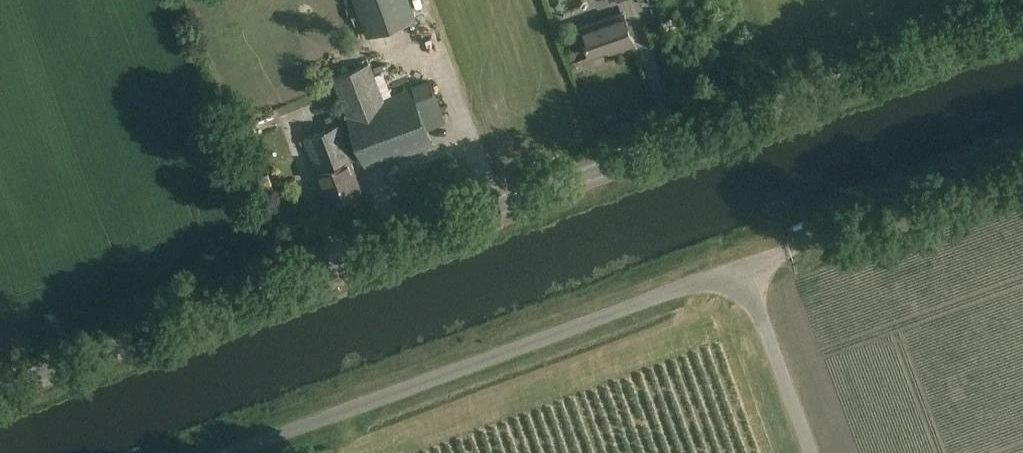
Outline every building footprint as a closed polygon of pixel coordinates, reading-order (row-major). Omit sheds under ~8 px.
[(411,0),(354,0),(367,37),(417,19),(411,0)] [(634,44),(623,13),(612,17),(613,20),(582,31),(591,56),(621,46),(621,48),(634,44)] [(383,99),(369,64),(333,77),(350,120),(305,137),(330,203),(362,190),(351,161),(363,156),(366,165),(388,156),(390,160),(434,144),(428,128),(446,121),(430,81),(383,99)]
